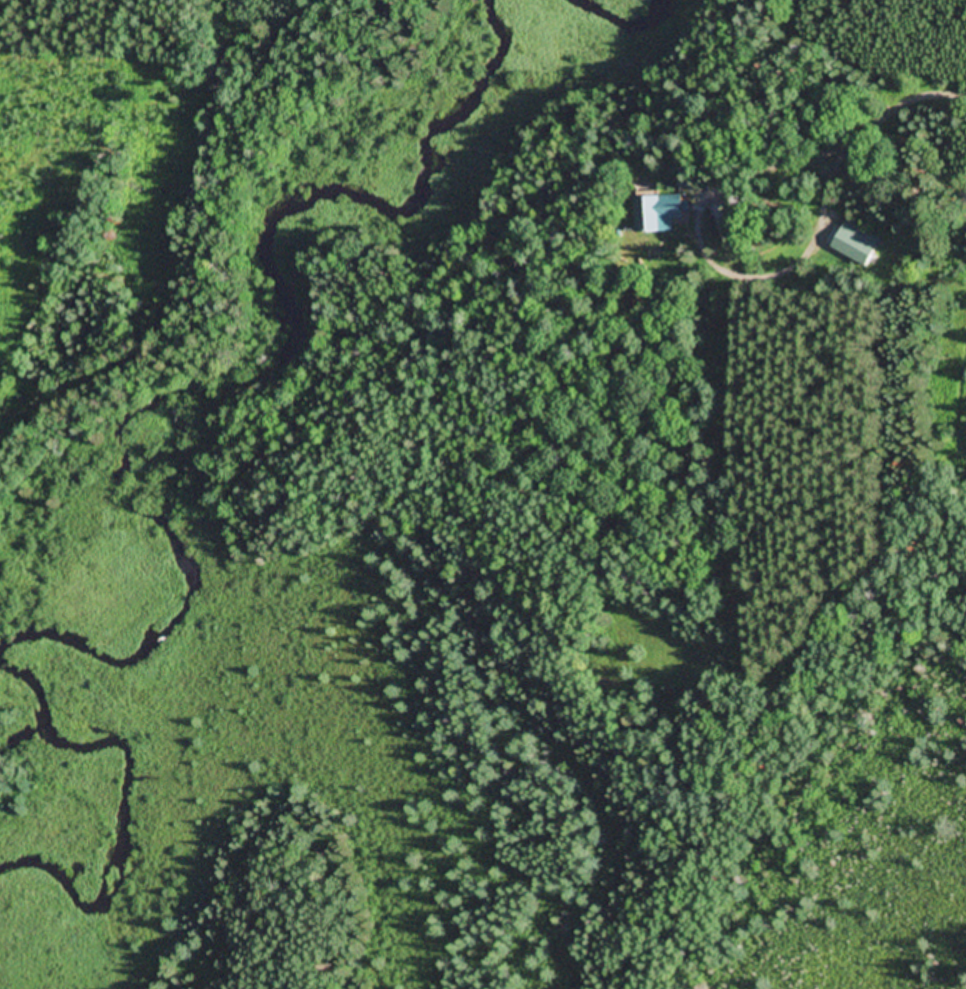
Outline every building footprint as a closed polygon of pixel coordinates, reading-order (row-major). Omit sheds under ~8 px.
[(638,233),(674,232),(674,221),(689,221),(688,197),(638,198),(638,233)] [(869,267),(879,247),(843,230),(833,250),(869,267)]
